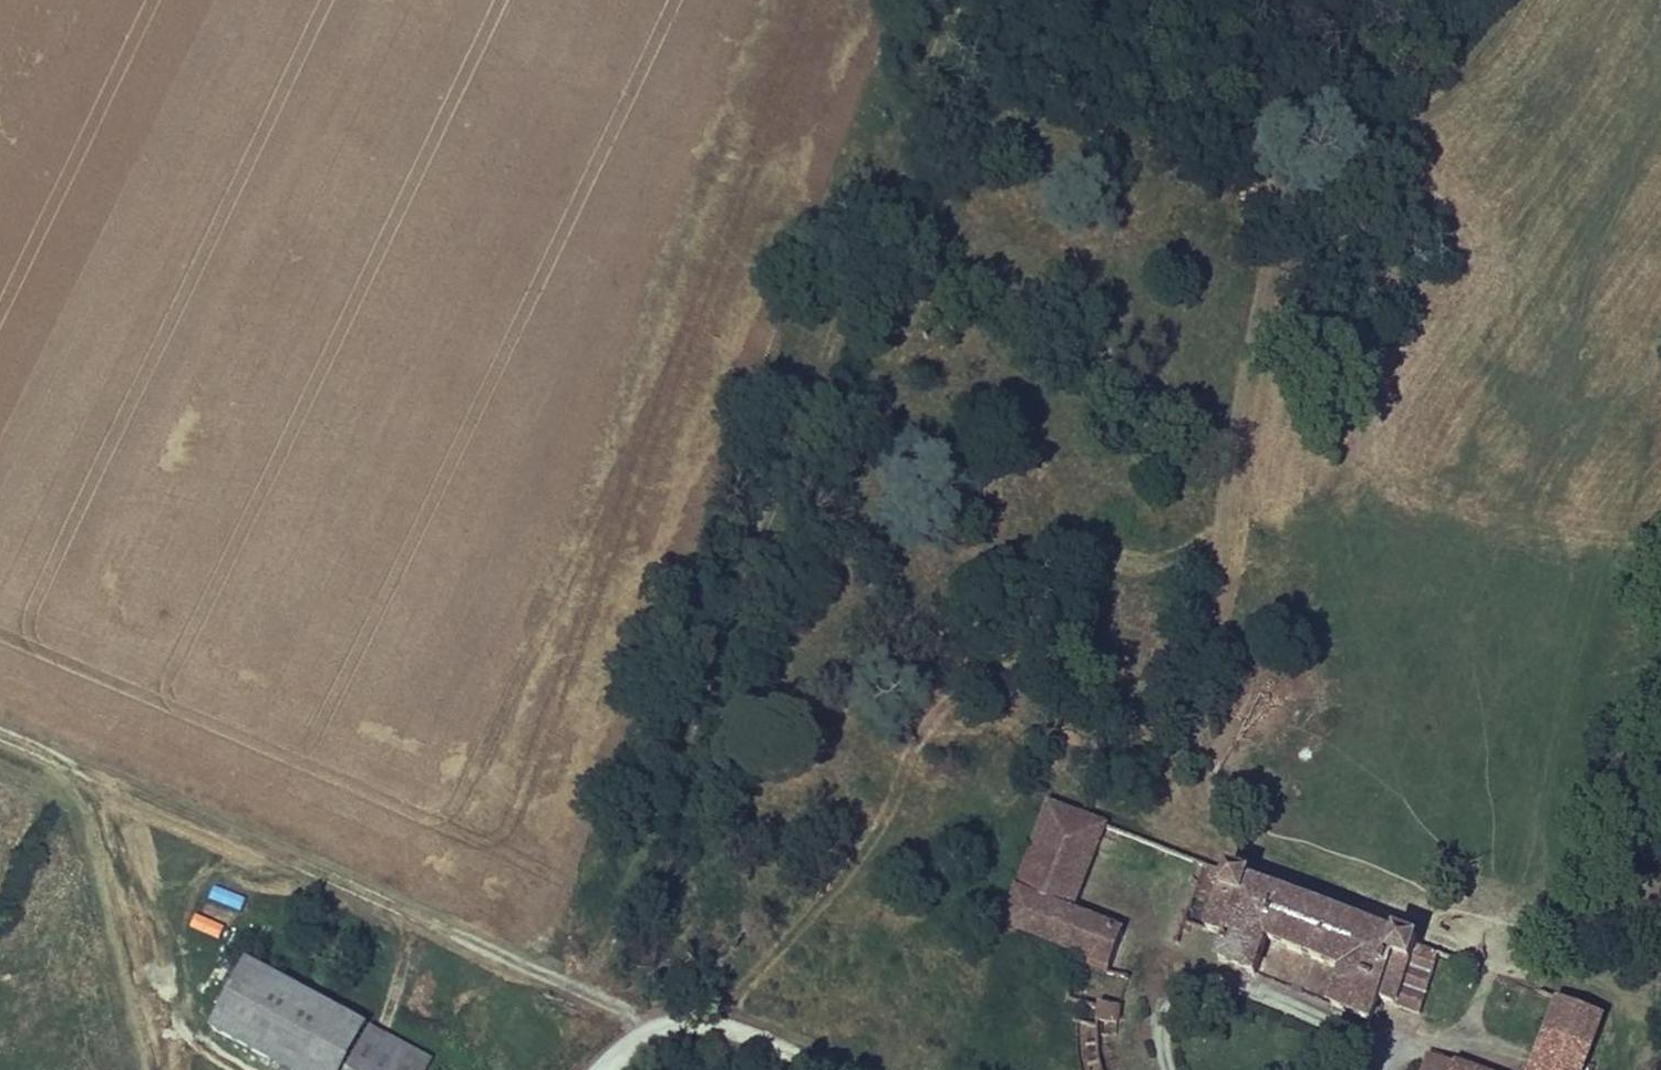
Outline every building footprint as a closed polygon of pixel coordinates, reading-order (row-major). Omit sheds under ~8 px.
[(1110,824),(1049,801),(1001,926),(1090,960),(1087,966),(1109,975),(1126,929),(1077,910),(1108,828),(1110,824)] [(1223,937),(1215,960),(1255,976),(1268,941),(1341,971),(1328,1006),(1372,1024),(1380,1000),(1420,1014),(1440,954),(1418,946),(1421,937),(1396,928),(1395,932),(1251,877),(1253,873),(1228,864),(1225,872),(1206,865),(1185,922),(1223,937)] [(283,1069),(349,1069),(371,1029),(249,963),(212,1032),(283,1069)] [(1607,1016),(1557,997),(1529,1069),(1586,1069),(1607,1016)] [(1096,1020),(1119,1023),(1121,1006),(1098,1003),(1096,1020)] [(436,1062),(372,1027),(371,1029),(349,1069),(432,1069),(436,1062)] [(1456,1059),(1454,1063),(1428,1054),(1422,1069),(1483,1069),(1456,1059)]
